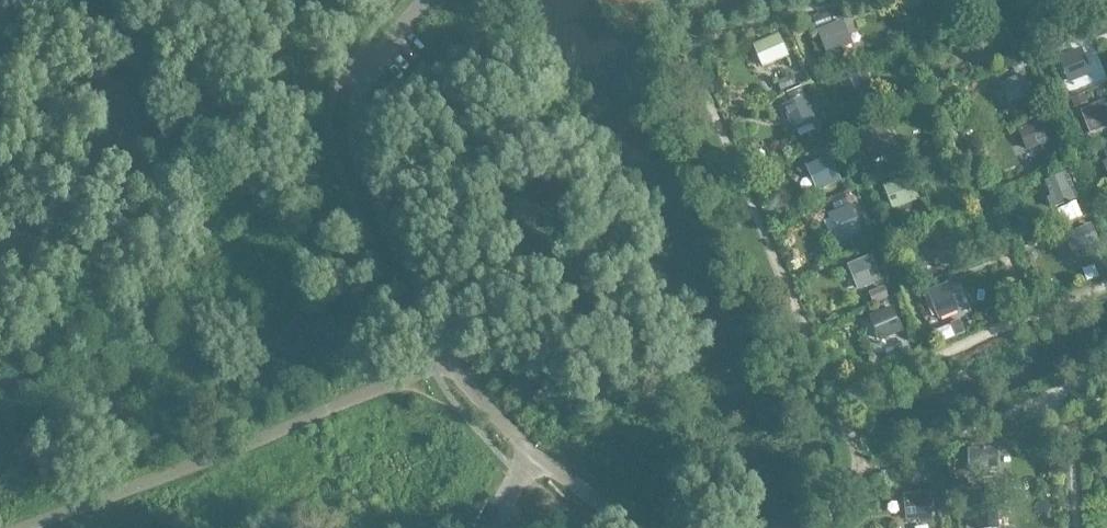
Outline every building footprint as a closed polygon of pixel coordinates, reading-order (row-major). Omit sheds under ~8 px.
[(818,31),(833,25),(829,15),(814,20),(818,31)] [(844,22),(818,32),(828,57),(854,47),(844,22)] [(779,36),(753,47),(763,70),(789,59),(779,36)] [(1093,77),(1082,50),(1058,59),(1069,86),(1093,77)] [(1011,65),(1015,74),(1023,70),(1020,62),(1011,65)] [(877,102),(865,72),(840,82),(852,111),(877,102)] [(1025,74),(999,85),(1009,108),(1035,97),(1025,74)] [(796,88),(792,78),(777,84),(781,94),(796,88)] [(787,94),(790,102),(805,97),(802,88),(787,94)] [(1075,111),(1090,105),(1086,95),(1071,101),(1075,111)] [(806,98),(783,107),(794,135),(817,125),(806,98)] [(1081,112),(1091,137),(1106,130),(1106,109),(1104,103),(1081,112)] [(1057,147),(1046,121),(1019,132),(1028,154),(1042,148),(1044,153),(1057,147)] [(883,127),(860,136),(873,165),(895,156),(883,127)] [(830,157),(806,168),(817,193),(841,183),(830,157)] [(1080,201),(1069,174),(1045,184),(1051,199),(1046,201),(1051,213),(1080,201)] [(920,202),(910,177),(883,188),(894,213),(920,202)] [(834,211),(853,204),(849,194),(830,202),(834,211)] [(850,206),(828,216),(840,245),(863,236),(850,206)] [(1103,254),(1092,226),(1069,236),(1073,245),(1069,247),(1076,265),(1103,254)] [(911,249),(920,271),(942,262),(933,239),(911,249)] [(883,283),(872,257),(847,267),(858,293),(883,283)] [(1092,268),(1083,271),(1088,284),(1097,280),(1092,268)] [(958,298),(952,283),(927,294),(939,322),(960,313),(954,300),(958,298)] [(889,299),(884,288),(869,295),(874,305),(889,299)] [(894,308),(869,318),(879,344),(904,333),(894,308)] [(961,321),(951,325),(956,339),(966,335),(961,321)] [(908,343),(897,347),(903,362),(914,358),(908,343)] [(1000,469),(999,445),(968,445),(969,469),(1000,469)] [(919,480),(935,474),(931,465),(915,471),(919,480)] [(999,475),(984,476),(984,487),(1000,486),(999,475)] [(931,498),(930,490),(904,493),(907,520),(918,518),(918,522),(933,521),(932,512),(935,512),(933,498),(931,498)] [(977,527),(998,527),(996,502),(975,503),(977,527)]
